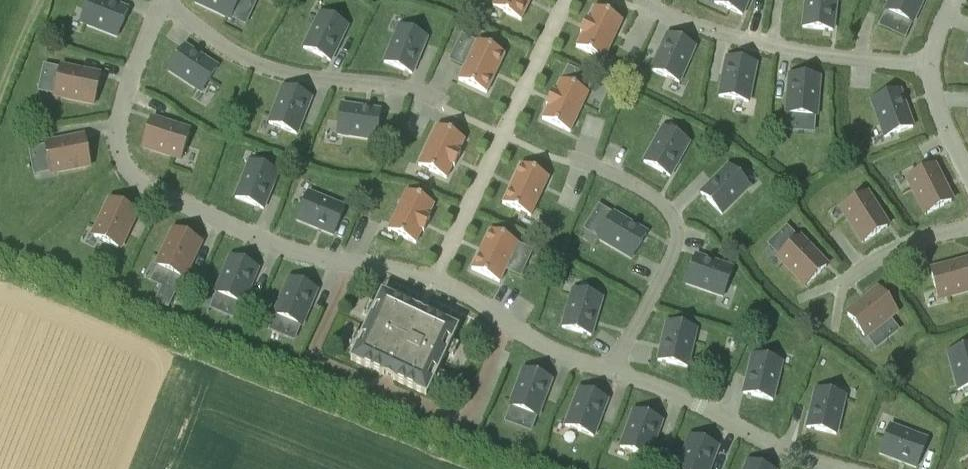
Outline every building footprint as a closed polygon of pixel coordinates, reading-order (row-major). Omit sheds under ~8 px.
[(125,8),(105,0),(90,0),(81,23),(117,37),(128,9),(125,8)] [(195,3),(231,20),(240,0),(197,0),(195,3)] [(531,0),(497,0),(493,8),(521,21),(531,0)] [(749,0),(716,0),(715,3),(742,15),(749,0)] [(803,28),(833,31),(837,0),(806,0),(803,28)] [(885,11),(913,24),(924,0),(891,0),(885,11)] [(582,35),(577,47),(604,60),(623,22),(595,9),(589,21),(587,20),(580,34),(582,35)] [(304,48),(331,62),(348,26),(321,13),(304,48)] [(412,74),(425,43),(427,38),(399,26),(384,63),(412,74)] [(668,35),(662,47),(652,71),(680,83),(695,47),(668,35)] [(505,55),(477,42),(459,81),(487,94),(505,55)] [(202,93),(218,68),(185,46),(169,72),(202,93)] [(757,64),(727,58),(719,97),(749,103),(757,64)] [(95,104),(100,76),(61,68),(55,96),(95,104)] [(790,75),(788,99),(787,114),(817,117),(820,78),(790,75)] [(548,107),(542,120),(570,133),(589,94),(561,81),(555,93),(553,92),(546,106),(548,107)] [(297,135),(312,98),(284,87),(269,124),(297,135)] [(885,138),(913,128),(900,91),(872,101),(885,138)] [(337,135),(376,141),(381,111),(342,105),(337,135)] [(190,132),(151,120),(143,147),(182,159),(190,132)] [(459,153),(465,140),(437,127),(419,166),(447,179),(453,166),(455,167),(461,154),(459,153)] [(690,143),(663,128),(644,162),(670,177),(690,143)] [(91,166),(85,138),(45,145),(50,173),(91,166)] [(264,209),(270,194),(278,173),(250,162),(236,198),(264,209)] [(521,165),(503,204),(531,217),(549,178),(521,165)] [(729,166),(701,193),(722,215),(750,187),(729,166)] [(934,166),(908,179),(927,215),(952,202),(934,166)] [(407,192),(390,227),(388,231),(416,244),(422,231),(424,232),(431,219),(429,218),(435,205),(407,192)] [(308,193),(297,221),(333,235),(345,208),(308,193)] [(866,193),(842,208),(864,243),(888,227),(866,193)] [(118,251),(137,213),(111,200),(92,239),(118,251)] [(632,259),(647,234),(614,213),(598,239),(632,259)] [(183,279),(201,242),(175,230),(157,267),(183,279)] [(490,231),(472,270),(500,283),(518,244),(490,231)] [(827,267),(799,238),(778,257),(807,287),(827,267)] [(733,269),(703,258),(696,256),(686,284),(723,297),(733,269)] [(243,305),(258,269),(231,257),(216,293),(243,305)] [(938,299),(967,291),(967,262),(931,271),(938,299)] [(302,327),(311,306),(317,290),(289,279),(274,315),(302,327)] [(603,298),(574,290),(563,327),(591,336),(603,298)] [(865,338),(897,312),(879,290),(847,315),(865,338)] [(416,309),(415,309),(382,294),(351,360),(427,396),(458,329),(424,313),(426,310),(417,306),(416,309)] [(879,347),(902,328),(895,319),(872,338),(879,347)] [(697,329),(667,323),(659,361),(688,368),(697,329)] [(959,391),(967,388),(967,347),(948,353),(959,391)] [(753,355),(744,393),(773,401),(782,362),(753,355)] [(538,417),(545,399),(552,380),(524,370),(510,406),(538,417)] [(594,437),(608,400),(580,389),(566,426),(594,437)] [(846,396),(816,389),(807,428),(837,435),(846,396)] [(649,458),(663,421),(634,411),(621,448),(649,458)] [(927,440),(891,426),(880,454),(917,468),(927,440)] [(478,434),(467,429),(463,427),(459,435),(458,439),(473,445),(478,434)] [(718,447),(690,436),(678,468),(710,468),(718,447)]
